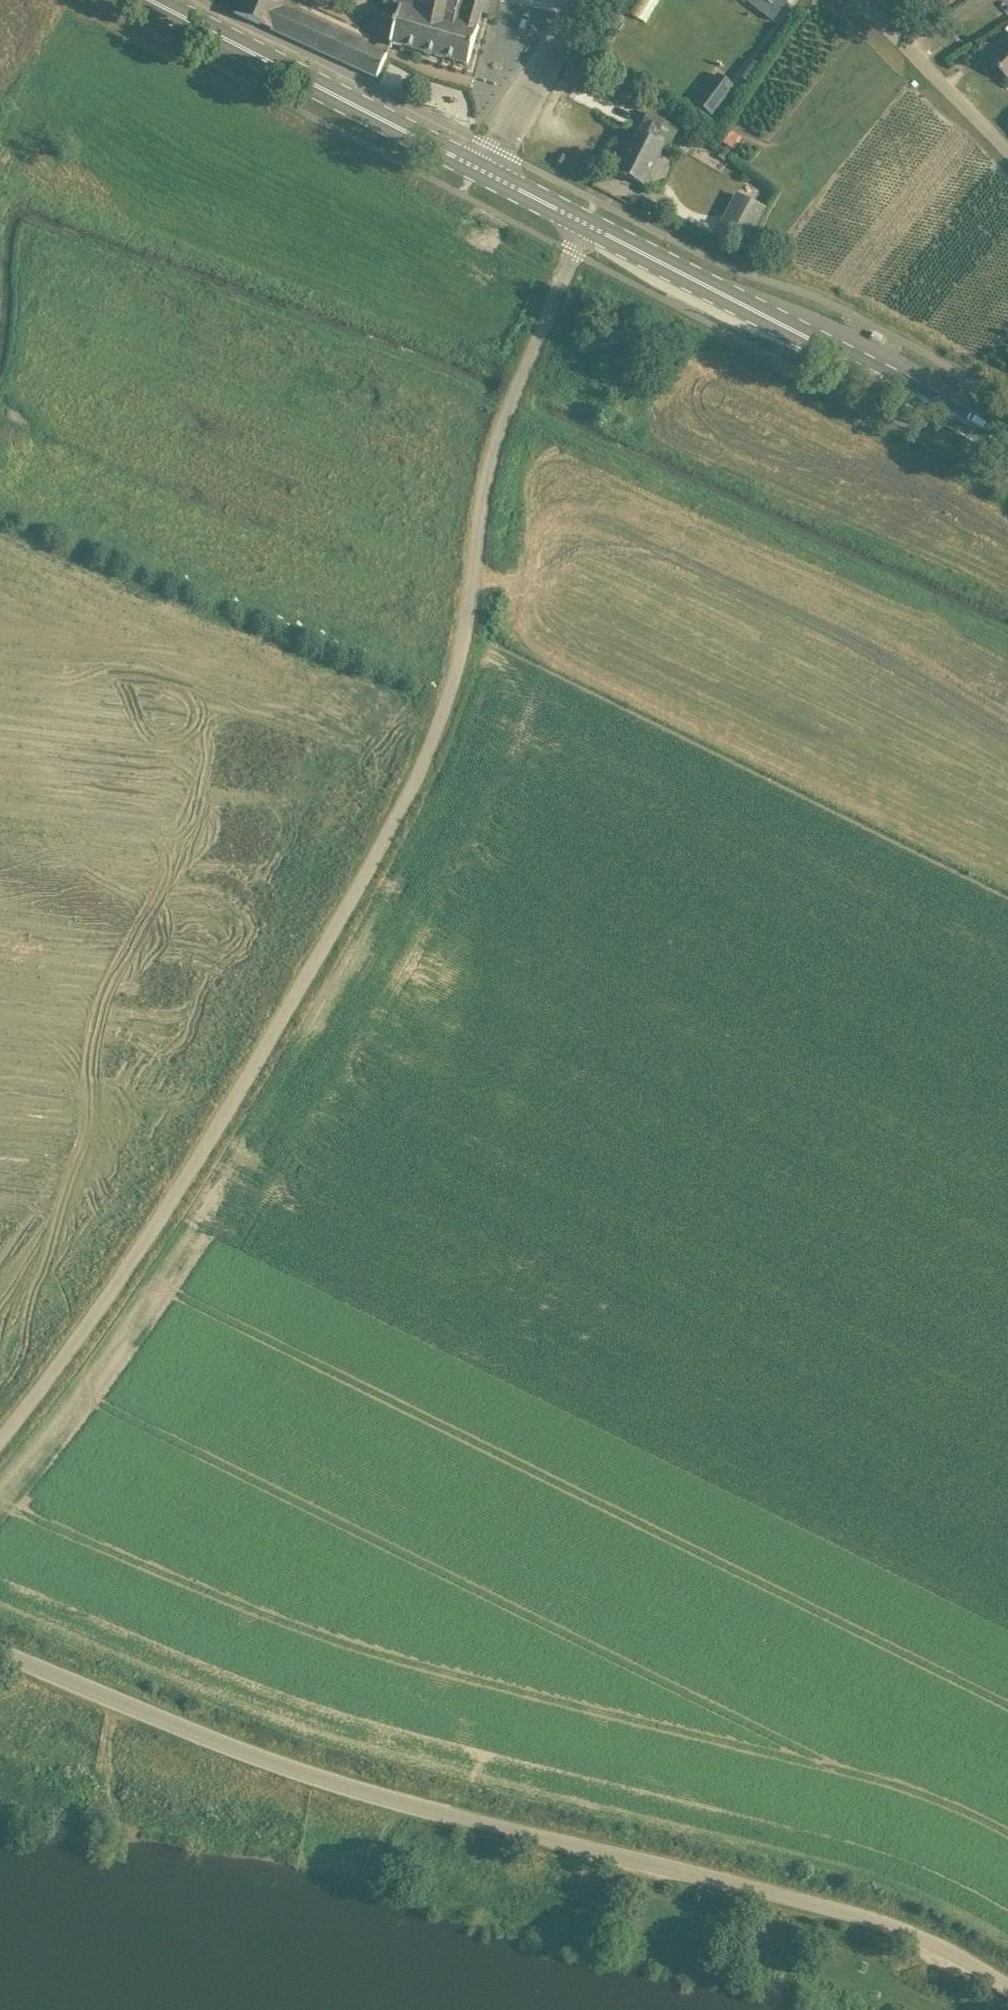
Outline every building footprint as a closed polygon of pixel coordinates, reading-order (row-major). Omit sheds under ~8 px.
[(386,59),(282,12),(287,0),(240,0),(235,13),(378,78),(386,59)] [(394,5),(400,6),(389,42),(393,44),(469,65),(484,10),(496,13),(499,2),(492,1),(492,0),(395,0),(394,5)] [(780,12),(789,0),(765,0),(780,12)] [(999,48),(1002,51),(991,62),(1007,79),(1007,39),(999,48)] [(587,73),(581,85),(590,90),(595,79),(596,77),(587,73)] [(718,74),(696,103),(712,115),(734,86),(718,74)] [(608,86),(595,79),(590,90),(602,96),(608,86)] [(644,185),(649,176),(664,147),(658,144),(668,123),(648,113),(618,172),(644,185)] [(719,157),(726,162),(730,157),(723,152),(719,157)] [(723,224),(749,238),(765,208),(738,195),(723,224)]
